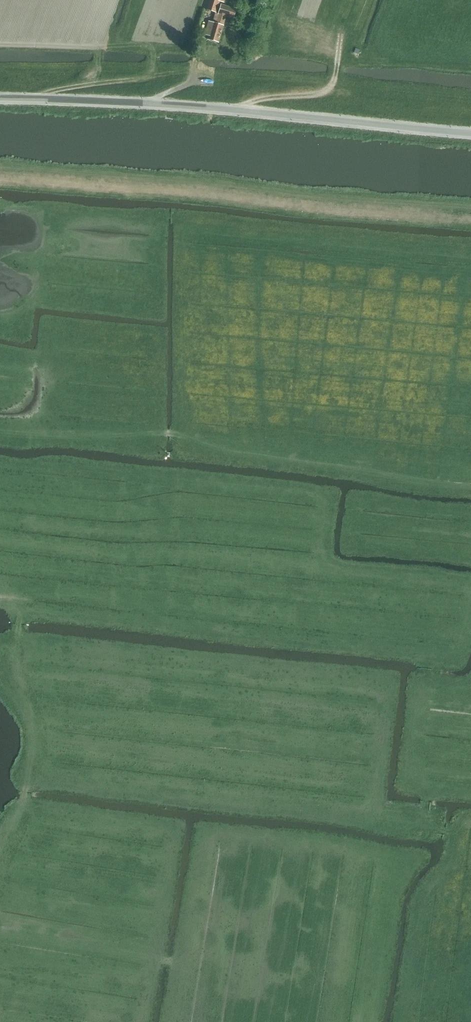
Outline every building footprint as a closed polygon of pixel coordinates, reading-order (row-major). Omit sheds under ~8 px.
[(219,43),(224,25),(223,25),(226,18),(233,20),(236,9),(221,4),(221,2),(224,3),(225,0),(212,0),(210,6),(209,11),(215,13),(212,22),(210,29),(207,28),(205,34),(208,35),(207,39),(219,43)]
